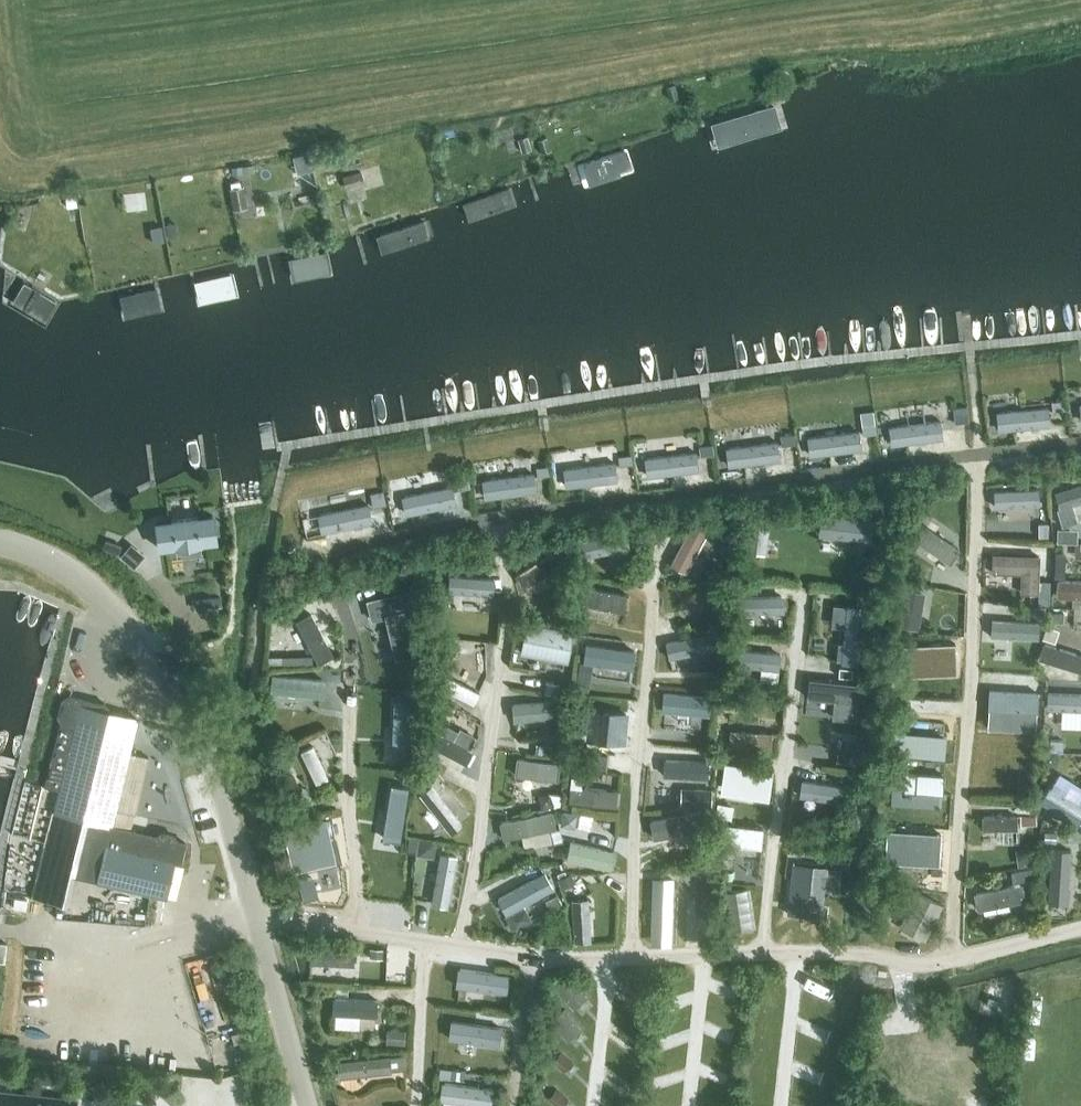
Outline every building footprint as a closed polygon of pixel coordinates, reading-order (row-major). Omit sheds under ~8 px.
[(674,83),(666,86),(669,99),(678,96),(674,83)] [(774,102),(707,125),(716,151),(783,128),(774,102)] [(527,136),(518,139),(522,151),(531,148),(527,136)] [(546,137),(538,139),(542,152),(550,150),(546,137)] [(634,146),(576,166),(583,185),(641,165),(634,146)] [(241,164),(233,165),(234,173),(242,171),(241,164)] [(242,166),(243,174),(253,172),(253,165),(242,166)] [(360,170),(342,176),(346,186),(364,181),(360,170)] [(509,188),(461,205),(468,225),(516,209),(509,188)] [(241,189),(232,191),(235,205),(244,204),(241,189)] [(76,193),(65,195),(67,208),(78,206),(76,193)] [(422,224),(376,240),(382,257),(428,241),(422,224)] [(150,227),(154,243),(164,240),(161,225),(150,227)] [(327,251),(286,259),(290,282),(331,274),(327,251)] [(233,272),(191,280),(196,306),(238,298),(233,272)] [(58,302),(18,281),(5,305),(45,326),(58,302)] [(161,285),(116,296),(122,321),(167,310),(161,285)] [(1049,399),(997,407),(1000,428),(1052,421),(1049,399)] [(1052,410),(1065,409),(1064,400),(1051,401),(1052,410)] [(969,421),(967,406),(952,407),(954,423),(969,421)] [(943,416),(890,417),(891,439),(944,438),(943,416)] [(862,434),(875,433),(874,424),(861,426),(862,434)] [(780,445),(794,443),(793,433),(779,435),(780,445)] [(700,455),(713,454),(712,444),(699,445),(700,455)] [(647,450),(648,473),(700,471),(699,447),(647,450)] [(618,465),(632,464),(631,455),(617,457),(618,465)] [(618,479),(617,458),(565,461),(566,481),(618,479)] [(535,466),(483,474),(487,495),(538,487),(535,466)] [(537,476),(551,475),(549,466),(536,467),(537,476)] [(457,490),(470,487),(468,478),(455,481),(457,490)] [(406,512),(458,503),(454,481),(403,490),(406,512)] [(996,504),(1041,504),(1041,483),(996,484),(996,504)] [(1055,491),(1060,507),(1057,508),(1059,513),(1062,525),(1078,521),(1073,503),(1080,501),(1080,483),(1055,491)] [(373,507),(385,504),(384,495),(371,497),(373,507)] [(369,498),(319,510),(324,531),(374,519),(369,498)] [(872,539),(875,516),(822,509),(819,531),(872,539)] [(697,511),(672,558),(689,568),(714,521),(697,511)] [(156,522),(160,548),(216,541),(212,514),(156,522)] [(951,561),(963,546),(922,514),(910,530),(951,561)] [(1038,536),(1048,536),(1047,522),(1037,523),(1038,536)] [(733,524),(721,525),(722,538),(733,538),(733,524)] [(748,525),(745,549),(764,552),(767,528),(758,527),(748,525)] [(585,554),(631,549),(629,529),(583,534),(585,554)] [(1057,530),(1057,541),(1065,541),(1065,531),(1057,530)] [(106,538),(103,547),(114,551),(116,542),(106,538)] [(553,551),(517,564),(524,582),(559,570),(553,551)] [(1038,579),(1039,554),(992,553),(991,572),(1020,573),(1020,592),(1021,593),(1021,602),(1036,602),(1037,593),(1038,593),(1038,579)] [(1055,553),(1054,577),(1064,577),(1065,553),(1055,553)] [(862,558),(857,561),(856,568),(868,570),(869,559),(862,558)] [(496,591),(496,571),(450,571),(450,590),(496,591)] [(1038,593),(1038,602),(1049,603),(1050,580),(1038,579),(1038,593)] [(579,603),(628,612),(632,589),(583,581),(579,603)] [(403,584),(405,594),(415,592),(413,582),(403,584)] [(679,609),(714,599),(708,582),(674,592),(679,609)] [(907,586),(900,619),(926,625),(934,592),(907,586)] [(742,589),(741,626),(787,627),(788,590),(742,589)] [(368,600),(372,618),(385,615),(396,657),(413,653),(399,593),(368,600)] [(220,594),(203,596),(205,605),(221,602),(220,594)] [(325,612),(298,611),(297,627),(288,627),(287,657),(323,658),(325,612)] [(1051,611),(1050,624),(1057,624),(1063,619),(1064,612),(1051,611)] [(526,622),(520,654),(567,662),(573,630),(526,622)] [(1040,662),(1080,669),(1080,645),(1045,638),(1040,662)] [(1011,686),(1023,648),(996,640),(984,678),(1011,686)] [(956,662),(955,641),(902,643),(903,664),(956,662)] [(746,645),(745,665),(759,665),(758,679),(781,680),(781,646),(746,645)] [(281,655),(269,655),(269,664),(282,664),(281,655)] [(439,685),(474,702),(487,675),(452,658),(439,685)] [(840,665),(839,674),(851,675),(852,666),(840,665)] [(325,691),(326,672),(274,670),(273,689),(325,691)] [(579,674),(577,688),(585,689),(587,676),(579,674)] [(545,680),(544,690),(557,691),(559,682),(545,680)] [(662,705),(710,712),(714,691),(666,683),(662,705)] [(1080,707),(1080,687),(1049,688),(1049,708),(1080,707)] [(61,720),(46,785),(60,789),(55,809),(89,818),(75,873),(81,874),(98,878),(98,880),(107,882),(166,895),(174,862),(177,863),(178,862),(181,860),(186,841),(176,839),(176,834),(160,830),(155,834),(111,823),(127,756),(137,717),(93,707),(89,700),(69,695),(62,700),(58,717),(61,720)] [(562,695),(513,697),(514,714),(562,713),(562,695)] [(838,698),(837,717),(856,718),(858,700),(838,698)] [(1011,709),(1010,728),(1026,729),(1027,710),(1011,709)] [(590,710),(587,737),(622,741),(625,713),(590,710)] [(732,726),(733,742),(774,741),(774,724),(732,726)] [(439,728),(431,742),(466,761),(474,747),(439,728)] [(331,774),(320,752),(334,745),(328,733),(290,751),(306,785),(331,774)] [(1062,750),(1062,740),(1050,740),(1049,749),(1062,750)] [(536,743),(535,752),(550,754),(551,745),(536,743)] [(838,751),(837,759),(854,762),(855,754),(838,751)] [(1043,751),(1042,765),(1051,765),(1056,760),(1057,752),(1043,751)] [(561,775),(563,756),(521,752),(519,772),(561,775)] [(575,753),(574,764),(606,766),(606,755),(575,753)] [(712,773),(711,753),(665,756),(666,776),(712,773)] [(429,769),(423,774),(429,782),(435,777),(429,769)] [(1046,797),(1079,811),(1080,807),(1080,779),(1058,769),(1046,797)] [(803,773),(800,791),(847,797),(849,778),(803,773)] [(413,776),(404,774),(403,783),(411,784),(413,776)] [(575,800),(619,801),(620,782),(575,782),(575,800)] [(466,818),(473,812),(446,783),(440,788),(466,818)] [(453,830),(465,820),(439,789),(427,799),(453,830)] [(696,789),(696,803),(711,804),(712,790),(696,789)] [(294,810),(312,802),(306,790),(289,797),(294,810)] [(550,792),(540,795),(542,805),(553,803),(550,792)] [(719,801),(717,815),(731,817),(734,803),(719,801)] [(1047,805),(1041,813),(1049,819),(1055,810),(1047,805)] [(659,824),(666,838),(702,822),(695,807),(659,824)] [(1021,840),(1020,810),(984,810),(984,840),(1021,840)] [(564,811),(561,824),(569,826),(574,822),(576,813),(564,811)] [(1035,815),(1020,815),(1021,825),(1036,824),(1035,815)] [(768,825),(719,820),(717,846),(765,851),(768,825)] [(559,827),(550,829),(553,841),(562,839),(559,827)] [(943,856),(945,835),(892,830),(890,852),(943,856)] [(1045,832),(1045,841),(1056,841),(1056,833),(1045,832)] [(332,869),(340,861),(312,836),(304,845),(332,869)] [(409,836),(407,850),(416,851),(418,838),(409,836)] [(572,837),(568,857),(613,865),(617,845),(572,837)] [(830,845),(829,858),(848,859),(849,846),(830,845)] [(449,901),(461,850),(443,846),(431,897),(449,901)] [(1030,847),(1020,849),(1023,864),(1033,862),(1030,847)] [(793,862),(787,913),(820,917),(825,865),(793,862)] [(1013,881),(1033,877),(1031,868),(1011,872),(1013,881)] [(549,869),(499,889),(506,908),(556,888),(549,869)] [(654,870),(652,938),(674,938),(676,871),(654,870)] [(571,873),(560,878),(563,886),(574,881),(571,873)] [(298,879),(303,900),(318,896),(313,875),(298,879)] [(556,895),(545,901),(550,911),(561,905),(556,895)] [(14,898),(14,907),(26,908),(27,899),(14,898)] [(510,907),(514,925),(531,921),(526,903),(510,907)] [(312,960),(356,958),(355,944),(311,946),(312,960)] [(371,948),(371,956),(381,957),(382,949),(371,948)] [(459,962),(457,984),(509,990),(511,968),(459,962)] [(573,1008),(588,995),(570,974),(555,987),(573,1008)] [(336,986),(336,994),(348,994),(349,986),(336,986)] [(335,995),(336,1025),(362,1024),(361,1015),(380,1015),(379,993),(335,995)] [(568,1039),(582,1026),(565,1005),(550,1018),(568,1039)] [(449,1035),(501,1044),(504,1023),(453,1013),(449,1035)] [(392,1029),(391,1042),(404,1043),(405,1029),(392,1029)] [(564,1071),(572,1061),(561,1051),(552,1060),(564,1071)] [(402,1055),(390,1056),(391,1070),(404,1068),(402,1055)] [(496,1063),(495,1072),(505,1073),(506,1064),(496,1063)] [(440,1068),(439,1077),(451,1079),(452,1069),(440,1068)] [(568,1098),(556,1087),(547,1096),(558,1105),(561,1105),(568,1098)] [(76,1101),(0,1093),(0,1105),(75,1105),(76,1101)] [(872,1098),(859,1097),(858,1105),(871,1105),(872,1098)]
